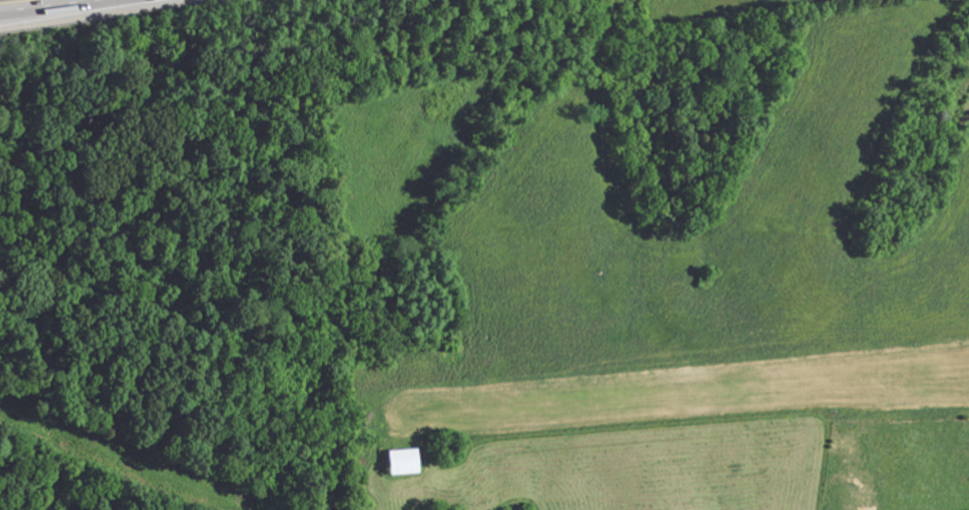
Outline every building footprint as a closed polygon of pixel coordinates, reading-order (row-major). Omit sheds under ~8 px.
[(416,471),(413,447),(383,450),(386,474),(416,471)]
